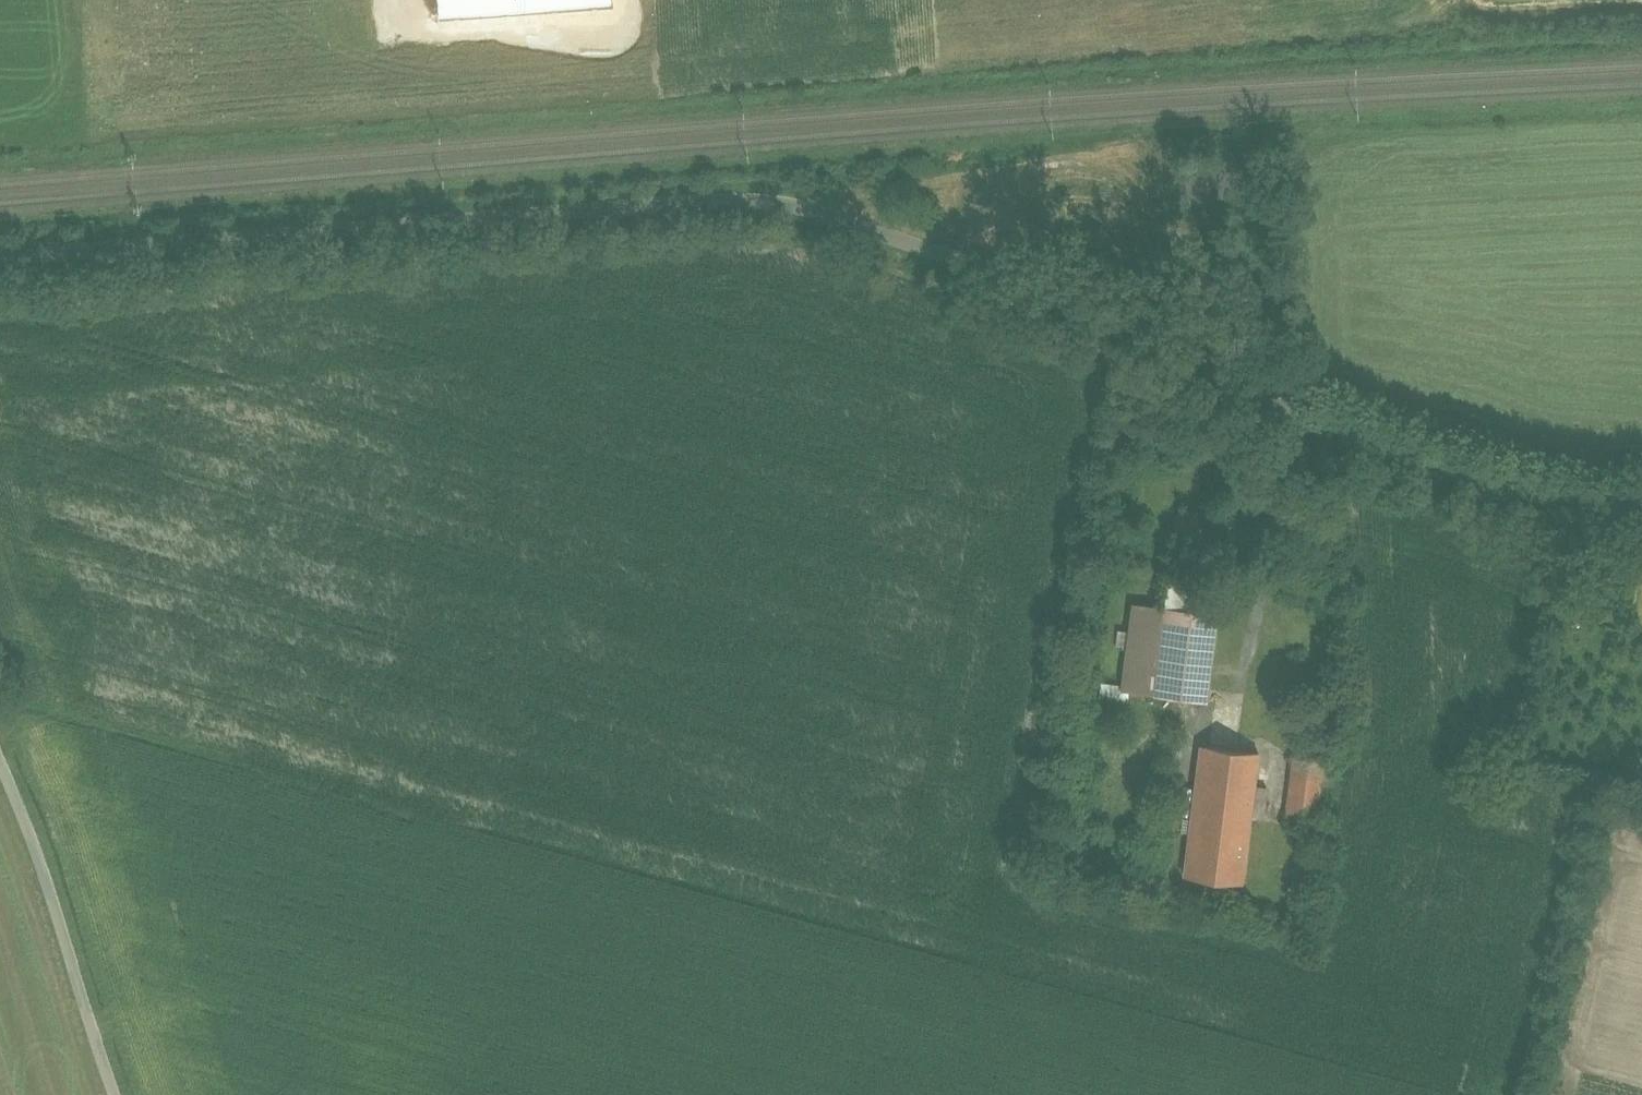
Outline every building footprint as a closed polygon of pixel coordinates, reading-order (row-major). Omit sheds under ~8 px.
[(442,17),(614,3),(614,0),(440,0),(442,17)] [(1207,704),(1220,582),(1163,576),(1160,606),(1127,602),(1116,694),(1207,704)] [(1252,784),(1256,752),(1196,745),(1182,878),(1242,884),(1249,819),(1261,820),(1264,785),(1252,784)] [(1321,758),(1290,755),(1281,830),(1312,834),(1321,758)]
